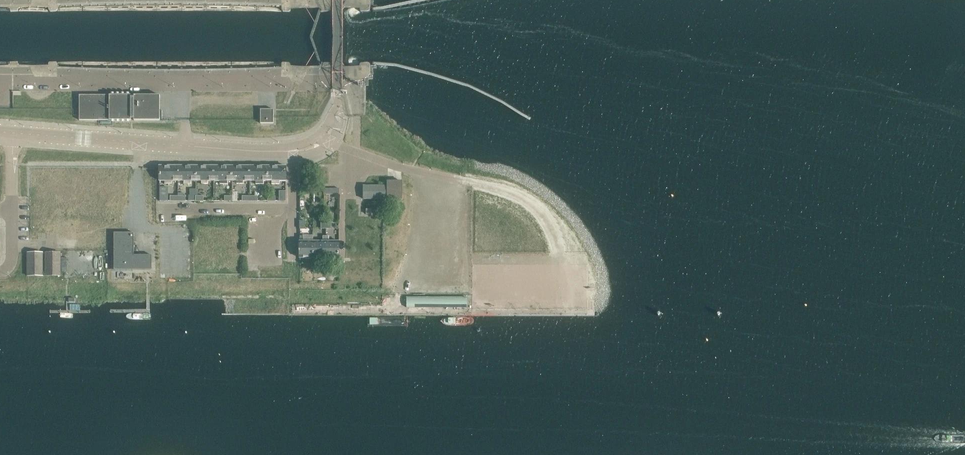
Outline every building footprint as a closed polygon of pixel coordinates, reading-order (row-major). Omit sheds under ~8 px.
[(320,9),(320,10),(321,10),(321,12),(322,12),(328,13),(330,12),(330,10),(331,10),(331,9),(344,8),(360,9),(360,10),(360,12),(361,13),(369,13),(371,11),(371,1),(370,0),(0,0),(0,9),(9,9),(9,10),(10,10),(10,12),(11,13),(17,13),(18,12),(18,10),(19,10),(19,9),(48,9),(48,10),(49,10),(49,11),(50,12),(56,12),(57,11),(57,9),(58,9),(58,7),(126,6),(184,6),(243,7),(281,7),(281,8),(282,8),(282,11),(283,12),(289,13),(291,11),(291,10),(292,10),(292,9),(306,9),(320,9)] [(320,65),(307,65),(290,65),(290,64),(290,62),(288,61),(283,62),(281,63),(282,68),(281,68),(281,69),(243,70),(184,71),(126,71),(58,69),(57,66),(57,63),(57,62),(56,61),(49,61),(48,62),(48,63),(48,64),(19,65),(19,64),(18,63),(18,62),(18,61),(10,61),(10,62),(9,63),(8,64),(0,65),(0,77),(33,77),(35,79),(282,79),(288,79),(294,84),(284,105),(291,108),(307,78),(365,76),(368,76),(369,74),(370,63),(368,62),(360,62),(359,63),(359,64),(359,65),(344,65),(330,65),(330,64),(329,64),(329,63),(328,62),(322,62),(321,63),(321,64),(320,64),(320,65)] [(107,95),(79,95),(79,115),(79,120),(98,120),(105,120),(113,120),(131,120),(131,119),(131,118),(133,118),(134,118),(134,119),(134,120),(160,120),(160,95),(134,95),(134,96),(134,97),(131,97),(131,95),(109,95),(107,95)] [(275,108),(259,108),(259,126),(275,126),(275,108)] [(171,181),(178,181),(178,165),(159,165),(159,181),(165,181),(165,184),(171,184),(171,181)] [(191,181),(196,181),(196,165),(178,165),(178,181),(184,181),(184,184),(191,184),(191,181)] [(208,181),(214,181),(214,165),(196,165),(196,181),(201,181),(201,183),(208,183),(208,181)] [(228,181),(232,181),(232,165),(214,165),(214,181),(220,181),(220,184),(228,184),(228,181)] [(249,165),(232,165),(232,181),(237,181),(237,183),(243,183),(243,181),(249,181),(249,165)] [(263,181),(267,181),(267,165),(249,165),(249,181),(255,181),(255,184),(263,184),(263,181)] [(279,181),(285,181),(286,181),(286,166),(267,165),(267,181),(271,181),(271,184),(279,184),(279,181)] [(392,200),(392,205),(392,206),(402,206),(402,200),(402,180),(387,181),(387,185),(363,185),(363,199),(387,199),(387,200),(392,200)] [(114,269),(152,269),(152,255),(134,255),(134,233),(114,233),(114,269)] [(303,236),(300,236),(300,258),(313,258),(313,241),(303,241),(303,236)] [(323,241),(313,241),(313,258),(326,258),(326,236),(323,236),(323,241)] [(329,236),(326,236),(326,258),(339,258),(339,241),(329,241),(329,236)] [(43,252),(30,252),(27,252),(27,276),(43,276),(43,252)] [(61,252),(45,252),(45,276),(61,276),(61,252)] [(467,297),(407,297),(407,307),(467,307),(467,297)]
